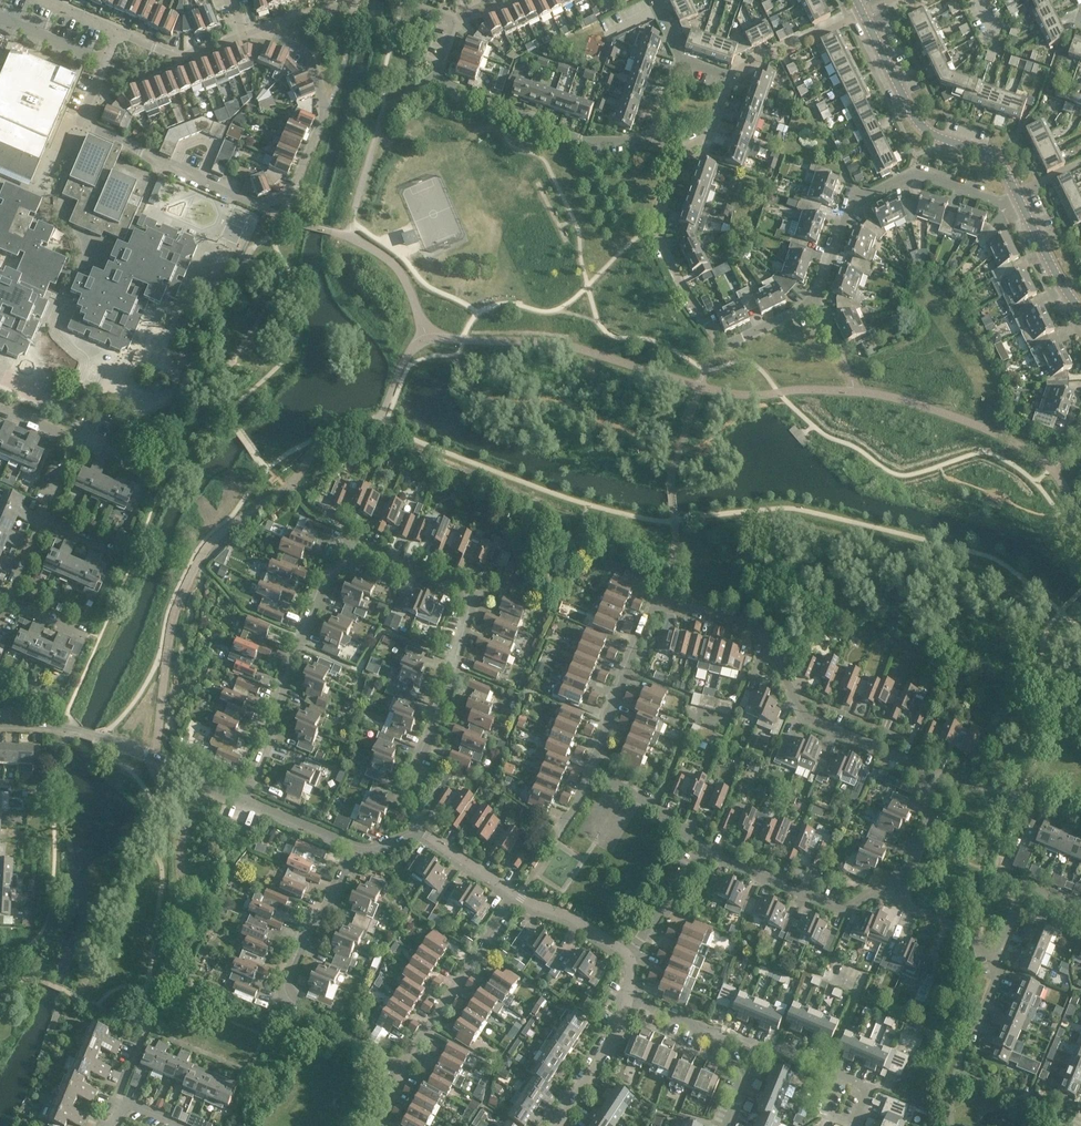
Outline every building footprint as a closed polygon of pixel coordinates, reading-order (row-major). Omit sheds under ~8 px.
[(102,6),(105,7),(106,5),(114,8),(117,0),(104,0),(102,6)] [(114,8),(126,13),(131,0),(117,0),(114,8)] [(126,13),(137,18),(145,0),(131,0),(126,13)] [(156,7),(157,5),(146,0),(145,0),(137,18),(146,22),(145,24),(148,26),(156,7)] [(254,2),(257,14),(269,10),(266,0),(253,0),(254,2)] [(269,10),(273,9),(272,7),(281,4),(280,0),(266,0),(269,10)] [(540,19),(551,13),(545,0),(533,0),(531,1),(540,19)] [(563,8),(559,0),(545,0),(551,13),(563,8)] [(691,0),(671,0),(669,1),(675,12),(693,4),(691,0)] [(802,3),(807,14),(825,5),(823,0),(808,0),(802,3)] [(1051,5),(1056,3),(1055,0),(1035,0),(1033,1),(1038,11),(1038,12),(1051,5)] [(531,1),(520,6),(529,24),(540,19),(531,1)] [(689,25),(687,20),(698,15),(693,4),(675,12),(682,29),(689,25)] [(807,14),(812,25),(830,16),(825,5),(807,14)] [(1038,11),(1033,13),(1038,24),(1056,15),(1051,5),(1038,12),(1038,11)] [(517,30),(529,24),(520,6),(509,12),(517,30)] [(167,12),(156,7),(148,26),(159,31),(167,12)] [(183,34),(189,34),(193,32),(195,36),(207,31),(199,13),(198,8),(183,14),(183,19),(183,34)] [(219,26),(215,15),(212,8),(199,13),(207,31),(219,26)] [(926,9),(908,18),(913,29),(931,20),(926,9)] [(171,36),(173,32),(177,33),(183,34),(183,19),(167,12),(159,31),(171,36)] [(505,33),(506,36),(517,30),(509,12),(500,16),(499,14),(496,15),(505,33)] [(486,25),(482,27),(478,31),(489,41),(505,33),(496,15),(484,21),(486,25)] [(1038,24),(1044,35),(1062,26),(1056,15),(1038,24)] [(775,17),(769,19),(773,27),(779,25),(775,17)] [(763,42),(774,37),(765,19),(754,24),(763,42)] [(913,29),(918,40),(937,31),(931,20),(913,29)] [(786,33),(778,37),(780,41),(788,37),(794,34),(788,23),(782,26),(784,29),(786,33)] [(754,24),(743,30),(748,41),(743,43),(746,50),(763,42),(754,24)] [(703,34),(692,30),(689,25),(682,29),(688,41),(685,49),(697,53),(703,34)] [(1049,46),(1067,38),(1062,26),(1044,35),(1049,46)] [(657,54),(661,41),(657,40),(660,33),(646,28),(639,48),(657,54)] [(63,42),(66,34),(60,31),(56,39),(63,42)] [(473,40),(469,39),(465,51),(484,57),(489,41),(478,31),(474,36),(473,40)] [(547,34),(549,37),(551,42),(557,39),(553,31),(547,34)] [(918,40),(924,50),(942,42),(937,31),(918,40)] [(839,32),(820,41),(826,52),(844,43),(839,32)] [(709,57),(715,38),(703,34),(697,53),(709,57)] [(1068,56),(1080,60),(1080,56),(1080,39),(1075,37),(1068,56)] [(720,61),(727,42),(715,38),(709,57),(720,61)] [(732,65),(735,56),(746,50),(743,43),(738,46),(727,42),(720,61),(732,65)] [(929,61),(936,58),(947,52),(942,42),(924,50),(929,61)] [(831,63),(849,54),(844,43),(826,52),(831,63)] [(237,67),(238,69),(237,70),(239,73),(252,68),(252,61),(253,46),(247,46),(243,48),(241,44),(228,49),(236,67),(237,67)] [(263,48),(259,46),(253,46),(252,61),(268,68),(276,49),(264,44),(263,48)] [(652,67),(657,54),(639,48),(635,61),(652,67)] [(9,173),(30,182),(75,77),(11,49),(2,69),(0,68),(0,169),(9,173)] [(237,70),(238,69),(237,67),(236,67),(228,49),(225,50),(226,52),(218,55),(225,74),(226,74),(228,79),(239,75),(239,73),(237,70)] [(287,58),(288,54),(276,49),(268,68),(284,74),(295,64),(290,60),(287,58)] [(461,63),(480,69),(484,57),(465,51),(461,63)] [(941,85),(947,87),(954,89),(953,92),(948,91),(941,94),(945,102),(955,97),(963,100),(966,91),(969,81),(950,74),(946,67),(953,63),(947,52),(936,58),(929,61),(941,85)] [(854,65),(849,54),(831,63),(836,74),(854,65)] [(228,79),(226,74),(225,74),(218,55),(206,60),(216,84),(228,79)] [(539,57),(537,64),(542,66),(547,68),(549,61),(544,59),(539,57)] [(206,60),(195,65),(202,84),(204,89),(216,84),(206,60)] [(648,79),(652,67),(635,61),(631,73),(648,79)] [(461,63),(456,75),(470,80),(469,85),(473,86),(475,82),(480,69),(461,63)] [(301,73),(299,69),(295,64),(284,74),(291,91),(310,83),(305,71),(301,73)] [(190,88),(202,84),(194,65),(183,70),(190,88)] [(842,84),(860,75),(854,65),(836,74),(842,84)] [(769,92),(775,72),(762,68),(759,75),(755,73),(751,87),(769,92)] [(178,93),(190,88),(183,70),(171,74),(178,93)] [(648,79),(631,73),(626,86),(644,92),(648,79)] [(171,74),(159,79),(167,98),(172,96),(178,93),(171,74)] [(847,95),(865,86),(860,75),(842,84),(847,95)] [(495,89),(503,91),(507,79),(502,77),(499,76),(495,89)] [(513,92),(512,95),(525,100),(531,82),(511,76),(506,89),(513,92)] [(159,79),(148,84),(158,109),(169,104),(167,98),(159,79)] [(969,81),(966,91),(963,100),(974,104),(981,85),(969,81)] [(531,82),(525,100),(538,104),(544,87),(531,82)] [(310,97),(314,95),(310,83),(291,91),(297,107),(312,107),(312,101),(310,97)] [(139,85),(135,86),(145,111),(146,113),(158,109),(148,84),(139,87),(139,85)] [(992,89),(981,85),(974,104),(986,108),(992,89)] [(126,111),(132,116),(145,111),(135,86),(123,91),(125,95),(121,97),(116,101),(126,111)] [(639,105),(644,92),(626,86),(622,99),(639,105)] [(866,100),(871,98),(865,86),(847,95),(852,106),(866,100)] [(220,97),(230,92),(228,87),(218,92),(220,97)] [(544,87),(538,104),(550,108),(556,91),(544,87)] [(747,99),(764,105),(769,92),(751,87),(747,99)] [(997,112),(1004,93),(992,89),(986,108),(997,112)] [(562,113),(568,95),(556,91),(550,108),(562,113)] [(1009,116),(1015,97),(1004,93),(997,112),(1009,116)] [(575,117),(581,99),(568,95),(562,113),(575,117)] [(249,100),(247,96),(240,99),(243,106),(249,100)] [(1009,116),(1020,120),(1027,101),(1015,97),(1009,116)] [(588,121),(594,104),(581,99),(575,117),(588,121)] [(622,99),(618,112),(635,118),(639,105),(622,99)] [(747,99),(742,112),(760,117),(764,105),(747,99)] [(866,100),(852,106),(847,108),(853,120),(871,111),(866,100)] [(101,120),(119,127),(126,111),(116,101),(112,105),(110,109),(106,107),(101,120)] [(826,106),(818,110),(820,114),(823,120),(831,116),(828,110),(826,106)] [(310,117),(312,113),(312,107),(297,107),(291,122),(290,123),(309,131),(314,119),(310,117)] [(183,122),(178,108),(171,110),(177,124),(183,122)] [(194,117),(200,114),(198,108),(192,110),(194,117)] [(871,111),(853,120),(858,131),(876,122),(871,111)] [(618,112),(613,124),(631,130),(635,118),(618,112)] [(738,124),(756,130),(760,117),(742,112),(738,124)] [(192,121),(197,133),(202,131),(202,117),(192,121)] [(213,122),(202,117),(202,131),(208,134),(213,122)] [(186,124),(191,136),(197,133),(192,121),(186,124)] [(305,133),(308,134),(309,131),(290,123),(291,122),(288,121),(283,133),(302,141),(305,133)] [(1044,121),(1025,130),(1031,141),(1049,132),(1044,121)] [(213,122),(208,134),(214,136),(219,124),(213,122)] [(876,122),(858,131),(864,141),(882,132),(876,122)] [(183,139),(191,136),(186,124),(179,126),(183,139)] [(221,139),(226,127),(219,124),(214,136),(221,139)] [(738,124),(734,137),(751,143),(756,130),(738,124)] [(178,141),(180,140),(183,139),(179,126),(168,130),(178,141)] [(168,130),(164,140),(176,146),(178,141),(168,130)] [(882,132),(864,141),(869,152),(887,143),(882,132)] [(1054,143),(1049,132),(1031,141),(1036,152),(1054,143)] [(283,133),(280,140),(275,137),(272,142),(278,145),(297,153),(302,141),(283,133)] [(157,293),(174,300),(181,284),(176,281),(178,276),(183,279),(190,262),(185,260),(185,259),(190,257),(192,258),(197,246),(195,246),(193,241),(194,239),(183,234),(182,236),(177,238),(176,237),(178,232),(161,225),(159,230),(154,228),(157,223),(140,216),(138,221),(133,219),(142,198),(132,193),(136,183),(111,172),(118,158),(123,146),(114,142),(112,147),(87,136),(61,195),(77,202),(68,223),(101,237),(103,232),(123,241),(121,246),(126,248),(115,275),(120,277),(118,282),(92,270),(90,276),(84,274),(82,279),(77,277),(70,293),(75,295),(73,301),(78,303),(76,308),(81,310),(79,315),(74,313),(67,329),(83,336),(85,331),(90,333),(88,338),(104,345),(106,340),(108,341),(110,345),(109,347),(120,352),(121,350),(126,348),(128,349),(132,338),(130,337),(129,333),(129,331),(134,333),(142,317),(136,315),(138,310),(144,312),(151,296),(145,293),(147,289),(153,291),(155,286),(160,288),(157,293)] [(751,143),(734,137),(730,149),(747,155),(751,143)] [(164,140),(161,147),(174,152),(176,146),(164,140)] [(233,152),(236,145),(224,140),(221,147),(233,152)] [(869,152),(874,163),(892,154),(887,143),(869,152)] [(1060,154),(1054,143),(1036,152),(1042,163),(1060,154)] [(292,164),(297,153),(278,145),(273,156),(292,164)] [(171,158),(174,152),(161,147),(159,153),(171,158)] [(232,156),(233,152),(221,147),(219,153),(231,158),(232,156)] [(726,162),(725,165),(738,169),(739,167),(743,168),(747,155),(730,149),(725,162),(726,162)] [(231,158),(219,153),(216,159),(228,164),(231,158)] [(874,163),(879,174),(898,165),(892,154),(874,163)] [(1042,163),(1046,172),(1047,174),(1065,165),(1060,154),(1042,163)] [(283,175),(287,176),(292,164),(273,156),(266,172),(266,173),(276,183),(281,178),(283,175)] [(226,170),(228,164),(216,159),(214,165),(226,170)] [(714,178),(718,166),(700,160),(696,172),(714,178)] [(834,193),(838,180),(825,176),(828,170),(811,164),(809,171),(817,173),(812,186),(834,193)] [(223,176),(225,172),(226,170),(214,165),(211,171),(223,176)] [(696,172),(692,185),(709,191),(714,193),(716,188),(711,186),(714,178),(696,172)] [(268,189),(272,187),(276,183),(266,173),(250,179),(257,198),(270,193),(268,189)] [(1052,183),(1057,194),(1075,185),(1070,174),(1052,183)] [(148,202),(154,205),(164,179),(159,176),(148,202)] [(26,192),(4,183),(0,193),(0,200),(3,201),(0,206),(0,251),(14,258),(17,252),(20,254),(12,271),(0,266),(0,351),(1,351),(4,346),(5,347),(7,351),(6,353),(17,358),(18,356),(23,354),(25,355),(30,344),(28,343),(26,339),(26,337),(32,339),(39,323),(33,321),(36,316),(41,318),(48,302),(42,299),(49,284),(54,286),(62,268),(66,259),(39,248),(42,243),(47,245),(54,229),(37,222),(33,233),(28,231),(33,220),(27,218),(29,213),(35,215),(42,199),(31,194),(26,192)] [(705,204),(709,191),(692,185),(687,198),(705,204)] [(1080,196),(1075,185),(1057,194),(1062,205),(1080,196)] [(816,201),(829,206),(834,193),(812,186),(808,198),(801,196),(799,202),(814,208),(816,201)] [(935,199),(922,195),(916,214),(914,213),(910,214),(911,222),(916,222),(917,217),(928,220),(935,199)] [(1080,196),(1062,205),(1068,216),(1080,209),(1080,197),(1080,196)] [(910,214),(910,207),(904,207),(902,208),(896,197),(883,203),(893,223),(904,218),(907,223),(911,222),(910,214)] [(701,216),(705,204),(687,198),(683,210),(701,216)] [(949,218),(944,217),(948,204),(935,199),(928,220),(941,225),(938,232),(944,234),(949,218)] [(825,218),(812,214),(814,208),(799,202),(796,209),(804,211),(799,224),(821,231),(825,218)] [(884,228),(893,223),(883,203),(872,209),(877,220),(875,221),(871,226),(876,230),(876,231),(883,237),(886,233),(884,228)] [(973,212),(961,208),(956,221),(949,218),(944,234),(951,237),(954,229),(966,233),(973,212)] [(1073,227),(1080,223),(1080,209),(1068,216),(1073,227)] [(679,235),(695,235),(703,234),(709,219),(701,216),(683,210),(679,223),(682,224),(679,235)] [(980,236),(987,217),(973,212),(966,233),(977,237),(975,242),(979,245),(984,238),(982,236),(980,236)] [(788,234),(786,241),(791,242),(802,246),(804,240),(809,242),(816,244),(821,231),(799,224),(792,221),(788,234)] [(873,235),(854,228),(850,241),(871,249),(875,238),(880,240),(883,237),(876,231),(874,233),(873,235)] [(414,230),(401,235),(406,247),(418,243),(414,230)] [(1012,246),(1006,234),(988,243),(987,241),(984,238),(979,245),(982,248),(987,246),(992,256),(1012,246)] [(695,235),(679,235),(684,246),(680,248),(686,260),(703,251),(702,249),(703,246),(701,242),(698,241),(695,235)] [(872,270),(874,264),(873,263),(878,251),(871,249),(850,241),(846,254),(859,259),(856,265),(872,270)] [(791,250),(786,263),(808,270),(812,257),(800,252),(802,246),(791,242),(788,249),(791,250)] [(1006,264),(1018,258),(1012,246),(992,256),(998,268),(991,272),(994,278),(1009,271),(1006,264)] [(686,260),(692,272),(696,270),(699,277),(712,270),(703,251),(686,260)] [(784,276),(803,283),(808,270),(786,263),(783,273),(777,271),(774,275),(781,281),(781,280),(784,278),(784,276)] [(856,265),(854,271),(841,267),(837,280),(858,287),(862,274),(870,277),(872,270),(856,265)] [(59,276),(67,280),(71,272),(68,271),(62,268),(59,276)] [(1009,271),(994,278),(997,284),(999,283),(1005,295),(1010,293),(1030,283),(1024,270),(1012,276),(1009,271)] [(783,290),(787,285),(781,280),(781,281),(774,275),(772,278),(774,283),(764,288),(773,308),(786,302),(781,291),(783,290)] [(844,299),(844,305),(851,304),(860,304),(860,299),(855,298),(858,287),(837,280),(833,292),(845,297),(844,299)] [(1030,283),(1010,293),(1003,296),(1012,314),(1027,307),(1024,301),(1036,295),(1030,283)] [(750,305),(756,302),(762,314),(773,308),(764,288),(752,294),(749,287),(742,290),(750,305)] [(744,308),(750,305),(742,290),(736,293),(740,300),(727,306),(737,326),(750,320),(744,308)] [(701,298),(708,313),(715,310),(707,295),(701,298)] [(851,304),(851,308),(852,310),(834,319),(840,331),(861,321),(855,311),(860,308),(860,304),(851,304)] [(715,312),(725,332),(737,326),(727,306),(715,312)] [(1027,307),(1012,314),(1015,320),(1021,332),(1028,329),(1048,319),(1042,307),(1030,313),(1027,307)] [(1028,329),(1021,332),(1027,344),(1030,350),(1045,343),(1042,337),(1054,331),(1048,319),(1028,329)] [(840,331),(846,343),(859,337),(862,343),(876,336),(873,330),(866,333),(861,321),(840,331)] [(992,324),(985,327),(988,334),(993,331),(994,328),(992,324)] [(1045,343),(1030,350),(1033,357),(1039,368),(1042,367),(1046,365),(1066,355),(1060,343),(1048,349),(1045,343)] [(871,348),(866,351),(869,357),(875,355),(871,348)] [(1046,365),(1051,376),(1046,378),(1046,383),(1055,382),(1055,378),(1054,377),(1072,368),(1066,355),(1046,365)] [(25,377),(32,374),(28,365),(21,367),(25,377)] [(1047,387),(1043,398),(1048,400),(1069,407),(1074,394),(1055,387),(1055,385),(1055,382),(1046,383),(1047,387)] [(1036,410),(1032,423),(1045,427),(1047,421),(1050,422),(1052,415),(1065,420),(1069,407),(1048,400),(1043,398),(1039,410),(1036,410)] [(132,414),(135,408),(116,400),(114,406),(132,414)] [(11,423),(5,420),(0,433),(0,448),(11,423)] [(10,460),(18,442),(10,439),(16,425),(11,423),(0,448),(0,456),(10,460)] [(10,460),(7,465),(16,468),(18,463),(22,465),(36,434),(30,431),(25,445),(18,442),(11,457),(10,460)] [(22,465),(20,471),(33,476),(35,471),(43,453),(35,449),(41,436),(36,434),(22,465)] [(368,458),(366,464),(378,469),(381,463),(368,458)] [(95,459),(89,472),(82,469),(74,487),(87,493),(100,461),(95,459)] [(87,493),(99,498),(107,480),(100,477),(106,463),(100,461),(87,493)] [(114,483),(107,480),(99,498),(112,504),(126,472),(120,470),(114,483)] [(131,474),(126,472),(112,504),(131,512),(136,500),(130,497),(133,491),(125,488),(131,474)] [(334,504),(335,504),(341,507),(344,500),(351,503),(351,504),(362,509),(370,492),(369,492),(371,488),(359,483),(359,485),(351,481),(349,487),(342,484),(341,486),(336,484),(331,495),(337,497),(334,504)] [(34,513),(20,507),(24,500),(5,492),(0,504),(0,505),(32,518),(34,513)] [(375,531),(382,534),(387,522),(384,521),(390,507),(389,506),(385,505),(385,506),(378,503),(380,496),(370,492),(362,509),(360,513),(371,518),(373,515),(380,518),(375,531)] [(404,504),(392,499),(389,506),(390,507),(384,521),(387,522),(395,525),(395,524),(403,527),(399,536),(406,539),(415,517),(408,514),(408,515),(400,512),(404,504)] [(418,505),(415,513),(420,515),(423,507),(424,506),(419,504),(418,505)] [(16,518),(29,524),(32,518),(0,505),(0,520),(13,525),(16,518)] [(430,540),(438,543),(441,545),(447,530),(447,531),(450,523),(439,518),(436,527),(428,524),(429,523),(421,520),(413,539),(421,542),(423,536),(431,539),(430,540)] [(83,519),(80,526),(86,528),(89,522),(83,519)] [(23,538),(10,533),(13,525),(0,520),(0,534),(21,543),(23,538)] [(284,540),(290,542),(305,548),(305,549),(311,552),(316,540),(315,540),(318,532),(326,536),(329,528),(308,520),(305,527),(306,527),(303,535),(288,529),(284,540)] [(90,522),(87,529),(93,532),(96,525),(90,522)] [(451,533),(451,532),(447,531),(447,530),(441,545),(438,543),(433,555),(440,558),(446,545),(453,548),(452,551),(460,555),(463,556),(469,542),(471,537),(472,535),(461,530),(458,536),(451,533)] [(5,543),(18,549),(21,543),(0,534),(0,550),(2,550),(5,543)] [(460,555),(455,566),(462,569),(466,560),(473,563),(485,567),(487,561),(494,546),(493,546),(482,541),(471,537),(469,542),(463,556),(460,555)] [(56,574),(69,543),(64,540),(58,554),(50,550),(42,569),(56,574)] [(290,542),(284,540),(279,551),(285,554),(282,561),(281,561),(280,564),(294,570),(292,574),(304,579),(307,571),(294,566),(297,559),(301,560),(305,549),(305,548),(290,542)] [(507,544),(496,540),(493,546),(494,546),(487,561),(498,566),(499,564),(506,567),(503,576),(510,579),(519,558),(512,555),(511,556),(504,553),(507,544)] [(74,545),(69,543),(56,574),(68,580),(76,561),(69,558),(74,545)] [(83,564),(76,561),(68,580),(81,585),(94,553),(89,551),(83,564)] [(100,555),(94,553),(81,585),(86,587),(84,591),(96,596),(101,583),(98,581),(102,572),(94,569),(100,555)] [(218,556),(214,561),(224,565),(226,559),(218,556)] [(10,569),(12,564),(0,558),(0,564),(10,569)] [(263,584),(268,586),(283,592),(281,595),(293,600),(296,593),(283,588),(286,580),(289,582),(292,574),(294,570),(280,564),(272,561),(268,573),(263,584)] [(8,574),(10,569),(0,564),(0,571),(8,574)] [(221,567),(218,575),(224,577),(228,569),(221,567)] [(356,579),(352,589),(365,594),(364,595),(371,597),(377,582),(379,584),(385,586),(388,579),(382,577),(367,570),(364,576),(362,576),(360,581),(356,579)] [(614,575),(607,593),(627,601),(632,590),(626,587),(628,581),(624,579),(626,575),(618,572),(617,576),(614,575)] [(261,583),(256,595),(264,598),(261,605),(258,612),(277,620),(281,622),(284,615),(280,613),(273,610),(277,603),(278,603),(281,595),(283,592),(268,586),(263,584),(261,583)] [(346,586),(342,596),(346,598),(344,603),(345,604),(343,609),(359,616),(364,618),(367,611),(362,610),(365,603),(362,601),(364,595),(365,594),(352,589),(346,586)] [(402,609),(417,615),(418,612),(424,596),(415,592),(413,596),(407,594),(407,596),(400,593),(394,609),(401,612),(402,609)] [(435,597),(425,593),(424,596),(418,612),(432,618),(431,621),(438,623),(445,608),(438,605),(439,603),(434,601),(435,597)] [(603,604),(622,612),(627,601),(607,593),(603,604)] [(487,613),(484,620),(495,625),(496,623),(511,628),(516,630),(518,626),(515,625),(518,618),(521,619),(526,607),(511,601),(504,598),(499,610),(503,611),(500,619),(487,613)] [(379,603),(377,609),(386,612),(388,607),(379,603)] [(598,615),(618,623),(622,612),(603,604),(598,615)] [(353,622),(356,623),(359,616),(343,609),(340,616),(339,615),(337,620),(332,619),(328,628),(344,635),(347,636),(353,622)] [(391,614),(386,626),(392,629),(397,616),(391,614)] [(598,615),(593,626),(613,634),(618,623),(598,615)] [(781,626),(784,619),(776,615),(773,623),(781,626)] [(244,630),(240,641),(245,643),(245,642),(259,648),(258,652),(269,657),(272,650),(259,644),(262,637),(266,638),(271,627),(249,618),(244,630)] [(22,624),(28,627),(26,632),(28,633),(27,635),(19,632),(11,650),(25,656),(38,624),(33,622),(32,623),(24,620),(22,624)] [(479,637),(476,644),(488,649),(489,646),(503,652),(504,651),(509,653),(510,650),(510,649),(513,642),(514,642),(518,631),(516,630),(511,628),(496,623),(495,625),(492,633),(495,635),(492,642),(479,637)] [(38,624),(25,656),(37,661),(45,643),(38,640),(43,626),(38,624)] [(338,657),(341,650),(338,649),(340,645),(344,646),(349,643),(351,638),(347,636),(344,635),(328,628),(325,627),(321,637),(325,638),(323,644),(325,644),(322,651),(338,657)] [(606,639),(587,631),(582,642),(602,650),(606,639)] [(667,637),(661,636),(657,650),(675,655),(681,634),(669,631),(667,637)] [(63,635),(58,632),(52,646),(45,643),(37,661),(50,666),(63,635)] [(627,643),(631,635),(625,632),(621,640),(627,643)] [(688,658),(693,637),(681,634),(675,655),(688,658)] [(69,637),(63,635),(50,666),(69,675),(74,662),(68,660),(70,654),(63,651),(69,637)] [(704,640),(693,637),(688,658),(699,661),(704,640)] [(232,651),(229,659),(230,659),(229,660),(237,663),(234,669),(233,672),(243,676),(244,673),(254,677),(257,670),(250,667),(253,660),(254,660),(258,652),(259,648),(245,642),(245,643),(240,641),(238,640),(233,651),(232,651)] [(699,661),(696,669),(708,672),(716,643),(704,640),(699,661)] [(577,653),(597,661),(602,650),(582,642),(577,653)] [(720,675),(722,667),(728,646),(716,643),(708,672),(720,675)] [(407,653),(401,668),(404,670),(404,669),(420,676),(420,675),(424,666),(420,664),(422,659),(420,658),(423,652),(407,645),(404,652),(407,653)] [(488,649),(485,657),(486,657),(483,665),(477,662),(474,669),(497,679),(499,672),(502,673),(505,665),(506,666),(511,654),(509,653),(504,651),(503,652),(489,646),(488,649)] [(737,656),(739,649),(728,646),(722,667),(740,672),(744,657),(737,656)] [(573,664),(592,673),(597,661),(577,653),(573,664)] [(809,657),(802,675),(801,676),(808,679),(811,673),(818,676),(818,677),(826,680),(829,682),(835,668),(838,660),(827,656),(823,664),(816,661),(816,660),(809,657)] [(308,667),(304,677),(307,678),(308,678),(323,685),(323,684),(328,674),(336,677),(337,673),(340,674),(343,668),(320,658),(317,664),(315,663),(313,669),(308,667)] [(372,658),(367,670),(373,673),(379,661),(372,658)] [(568,675),(588,683),(592,673),(573,664),(568,675)] [(857,679),(860,672),(848,667),(846,673),(838,670),(839,669),(835,668),(829,682),(826,680),(821,692),(828,695),(834,682),(841,685),(840,688),(847,692),(851,693),(857,679)] [(395,683),(393,689),(399,692),(399,691),(408,696),(409,695),(411,690),(413,690),(415,685),(419,687),(423,677),(420,675),(420,676),(404,669),(404,670),(398,684),(395,683)] [(563,673),(559,684),(564,686),(583,695),(588,683),(568,675),(563,673)] [(523,676),(520,683),(526,685),(528,678),(523,676)] [(244,706),(247,698),(245,698),(249,690),(257,694),(260,687),(239,678),(236,685),(237,686),(234,693),(225,690),(221,701),(228,704),(242,710),(244,706)] [(307,678),(304,688),(308,690),(306,695),(307,695),(305,702),(311,704),(320,708),(321,708),(325,709),(329,699),(322,696),(326,685),(323,684),(323,685),(308,678),(307,678)] [(882,683),(881,683),(870,678),(867,685),(860,682),(860,681),(857,679),(851,693),(847,692),(843,703),(850,706),(855,693),(863,696),(861,700),(873,705),(874,700),(882,683)] [(874,700),(885,705),(887,702),(894,705),(889,718),(896,721),(901,709),(897,708),(903,694),(899,692),(899,693),(892,690),(894,684),(883,679),(881,683),(882,683),(874,700)] [(471,697),(466,709),(473,711),(488,718),(488,717),(493,706),(484,703),(487,695),(488,696),(491,688),(470,680),(467,687),(476,690),(472,698),(471,697)] [(368,681),(362,696),(369,699),(376,684),(368,681)] [(996,682),(993,690),(1001,693),(1004,686),(996,682)] [(557,683),(552,695),(579,706),(583,695),(564,686),(559,684),(557,683)] [(660,708),(667,691),(653,685),(651,691),(645,689),(640,700),(660,708)] [(926,694),(906,686),(903,694),(897,708),(901,709),(909,712),(909,711),(917,714),(913,723),(920,726),(929,704),(923,702),(926,694)] [(739,706),(746,709),(745,713),(759,719),(761,712),(762,713),(767,700),(770,694),(760,690),(758,694),(753,692),(752,693),(746,691),(739,706)] [(412,704),(415,698),(409,695),(408,696),(399,691),(399,692),(396,698),(399,699),(393,714),(396,715),(412,721),(416,712),(411,710),(414,704),(412,704)] [(694,693),(690,705),(697,707),(700,695),(694,693)] [(707,696),(700,695),(697,707),(703,708),(707,696)] [(713,698),(707,696),(703,708),(710,710),(713,698)] [(717,712),(720,700),(713,698),(710,710),(717,712)] [(640,700),(635,711),(639,713),(640,713),(655,720),(655,719),(660,708),(640,700)] [(723,713),(726,701),(720,700),(717,712),(723,713)] [(775,708),(777,704),(767,700),(762,713),(761,712),(759,719),(756,725),(771,731),(770,734),(777,737),(783,721),(777,719),(780,710),(775,708)] [(723,713),(729,715),(732,703),(726,701),(723,713)] [(235,733),(240,722),(236,720),(239,713),(252,718),(255,711),(244,706),(242,710),(228,704),(226,708),(227,708),(224,716),(218,713),(213,724),(220,727),(235,733)] [(324,717),(326,710),(321,708),(320,708),(311,704),(308,710),(307,709),(304,714),(300,713),(296,722),(299,724),(315,730),(321,715),(324,717)] [(584,715),(564,707),(559,718),(579,726),(584,715)] [(455,726),(452,733),(464,738),(465,735),(480,740),(481,736),(480,736),(483,729),(490,731),(494,720),(488,717),(488,718),(473,711),(468,722),(471,724),(468,731),(455,726)] [(665,723),(659,721),(655,719),(655,720),(640,713),(639,713),(635,723),(660,734),(665,723)] [(411,732),(415,722),(412,721),(396,715),(390,730),(380,726),(378,731),(379,732),(386,735),(394,738),(394,739),(400,741),(403,735),(404,736),(407,730),(411,732)] [(519,721),(517,726),(523,728),(527,718),(520,715),(518,721),(519,721)] [(554,729),(574,737),(579,726),(559,718),(554,729)] [(950,746),(958,726),(958,725),(959,725),(947,720),(944,728),(936,725),(937,724),(929,721),(921,740),(929,743),(931,737),(939,740),(938,741),(946,744),(950,746)] [(631,735),(650,743),(656,745),(660,734),(635,723),(631,735)] [(312,746),(318,731),(315,730),(299,724),(295,733),(300,735),(297,740),(299,741),(296,747),(312,754),(315,747),(312,746)] [(699,727),(693,724),(689,735),(695,738),(699,727)] [(971,757),(983,730),(971,725),(969,731),(961,728),(962,727),(958,726),(950,746),(946,744),(941,756),(948,759),(954,746),(961,749),(960,753),(971,757)] [(212,739),(210,743),(211,746),(219,749),(214,761),(230,767),(232,762),(238,765),(241,757),(232,754),(235,746),(236,747),(241,735),(235,733),(220,727),(215,738),(212,739)] [(706,729),(699,727),(695,738),(701,741),(706,729)] [(550,740),(570,748),(574,737),(554,729),(550,740)] [(712,732),(706,729),(701,741),(707,743),(712,732)] [(392,744),(394,739),(394,738),(386,735),(379,732),(376,738),(379,740),(373,754),(376,756),(392,762),(396,752),(391,750),(394,745),(392,744)] [(718,734),(712,732),(707,743),(714,746),(718,734)] [(724,737),(718,734),(714,746),(719,748),(724,737)] [(452,751),(449,758),(459,762),(469,766),(472,760),(480,763),(483,754),(487,743),(480,740),(465,735),(464,738),(461,746),(462,746),(459,754),(452,751)] [(626,746),(646,754),(650,743),(631,735),(626,746)] [(818,775),(824,760),(818,757),(821,749),(816,747),(818,742),(808,738),(805,744),(806,745),(796,766),(797,767),(818,775)] [(550,740),(545,752),(549,753),(565,759),(570,748),(550,740)] [(499,741),(496,747),(503,750),(506,743),(499,741)] [(796,766),(806,745),(805,744),(796,741),(794,745),(789,743),(788,744),(782,742),(773,762),(780,765),(781,764),(796,770),(797,767),(796,766)] [(10,747),(10,744),(4,744),(3,764),(17,765),(18,747),(10,747)] [(26,745),(26,747),(18,747),(17,765),(31,765),(32,760),(39,760),(40,745),(26,745)] [(626,746),(621,757),(627,760),(624,766),(638,772),(646,754),(626,746)] [(565,772),(569,761),(565,759),(549,753),(545,764),(565,772)] [(391,773),(395,763),(392,762),(376,756),(370,770),(367,769),(364,776),(380,782),(383,776),(384,776),(387,771),(391,773)] [(860,760),(850,756),(847,762),(842,774),(840,781),(854,787),(852,792),(859,795),(869,770),(863,768),(863,766),(858,764),(860,760)] [(572,763),(581,769),(585,762),(575,757),(572,763)] [(842,774),(847,762),(838,758),(836,762),(831,760),(830,762),(824,760),(818,775),(815,781),(822,784),(823,781),(826,783),(829,776),(840,781),(842,774)] [(291,777),(307,784),(315,787),(321,772),(319,771),(322,765),(306,759),(303,765),(302,764),(300,770),(295,768),(291,777)] [(752,763),(749,770),(757,773),(759,766),(752,763)] [(506,764),(503,772),(512,775),(515,767),(506,764)] [(540,775),(560,783),(565,772),(545,764),(540,775)] [(704,785),(707,778),(696,773),(692,781),(685,778),(685,777),(678,774),(670,794),(677,797),(680,790),(687,793),(687,795),(695,798),(698,799),(704,785)] [(536,786),(555,794),(560,783),(540,775),(536,786)] [(301,798),(307,784),(291,777),(288,776),(284,786),(288,788),(286,793),(288,794),(285,800),(301,806),(304,800),(301,798)] [(363,779),(360,786),(366,788),(369,781),(363,779)] [(441,779),(437,786),(442,790),(446,783),(441,779)] [(573,782),(568,789),(575,794),(580,786),(573,782)] [(695,798),(690,810),(697,813),(702,800),(710,803),(708,806),(720,811),(729,789),(717,785),(715,791),(707,788),(708,787),(704,785),(698,799),(695,798)] [(381,815),(385,816),(389,806),(384,805),(387,799),(385,799),(388,792),(372,786),(369,793),(372,794),(366,808),(381,815)] [(536,786),(528,804),(535,807),(534,808),(539,810),(540,809),(542,810),(545,803),(551,806),(555,794),(536,786)] [(469,803),(474,797),(463,790),(458,797),(452,793),(452,792),(446,788),(433,807),(439,811),(444,804),(451,808),(450,809),(457,814),(460,816),(469,803)] [(902,822),(905,823),(909,813),(905,811),(907,806),(906,805),(908,799),(893,792),(890,799),(892,800),(886,814),(886,815),(902,821),(902,822)] [(791,794),(788,801),(794,804),(797,797),(791,794)] [(457,814),(450,825),(457,829),(465,817),(471,822),(469,825),(479,831),(480,831),(489,815),(490,816),(493,812),(482,805),(479,811),(472,806),(469,803),(460,816),(457,814)] [(366,808),(363,807),(357,821),(354,820),(351,827),(367,834),(369,827),(371,828),(373,823),(377,824),(381,815),(366,808)] [(754,820),(757,813),(745,808),(742,816),(735,813),(735,812),(728,809),(720,829),(727,832),(730,825),(737,828),(736,829),(744,833),(748,834),(754,820)] [(886,814),(883,813),(878,811),(872,826),(871,825),(869,832),(884,838),(887,832),(891,834),(894,829),(898,831),(902,822),(902,821),(886,815),(886,814)] [(1027,849),(1020,847),(1012,867),(1025,872),(1028,865),(1027,865),(1036,842),(1037,843),(1048,815),(1042,813),(1038,824),(1031,821),(1024,837),(1031,840),(1027,849)] [(507,834),(504,832),(503,832),(496,828),(500,822),(490,816),(489,815),(480,831),(479,831),(477,835),(487,842),(489,839),(496,843),(488,855),(495,859),(502,849),(499,847),(507,834)] [(1048,828),(1052,817),(1048,815),(1037,843),(1047,847),(1054,830),(1048,828)] [(778,824),(767,819),(765,825),(757,822),(758,821),(754,820),(748,834),(744,833),(740,844),(747,847),(752,834),(760,837),(758,841),(770,846),(771,841),(778,824)] [(800,834),(797,833),(796,834),(789,831),(791,824),(780,820),(778,824),(771,841),(782,846),(784,843),(791,846),(786,859),(793,862),(798,850),(795,849),(800,834)] [(499,847),(502,849),(509,853),(510,852),(516,857),(511,864),(518,869),(524,859),(528,862),(534,852),(524,845),(523,846),(517,841),(522,834),(511,827),(507,834),(499,847)] [(803,827),(800,834),(795,849),(798,850),(806,853),(806,852),(814,855),(810,864),(817,867),(822,855),(825,856),(828,850),(825,848),(826,845),(820,842),(822,837),(814,834),(815,832),(803,827)] [(1062,828),(1060,833),(1054,830),(1047,847),(1059,852),(1067,831),(1062,828)] [(1070,837),(1072,832),(1067,831),(1059,852),(1069,856),(1076,840),(1070,837)] [(869,832),(866,838),(869,839),(863,854),(878,860),(878,861),(881,862),(885,852),(881,850),(883,845),(882,844),(884,838),(869,832)] [(327,852),(298,840),(287,867),(294,870),(295,869),(309,875),(310,872),(313,864),(312,863),(315,856),(324,860),(327,852)] [(1076,840),(1069,856),(1080,861),(1080,859),(1080,842),(1076,840)] [(863,854),(860,852),(855,863),(850,861),(849,864),(845,862),(842,870),(864,879),(866,873),(868,873),(870,868),(874,870),(878,861),(878,860),(863,854)] [(529,864),(534,868),(542,857),(536,853),(529,864)] [(426,880),(436,866),(438,863),(429,857),(426,861),(421,857),(420,859),(415,855),(405,869),(412,873),(410,876),(423,884),(424,882),(426,880)] [(11,876),(12,861),(0,861),(0,875),(11,876)] [(234,866),(231,870),(238,874),(240,870),(234,866)] [(426,880),(424,882),(434,889),(427,898),(437,905),(451,883),(446,880),(447,878),(442,875),(444,871),(436,866),(426,880)] [(285,879),(280,890),(301,899),(306,887),(303,886),(306,879),(319,884),(322,877),(310,872),(309,875),(295,869),(294,870),(289,868),(285,879)] [(828,872),(825,881),(833,880),(835,875),(828,872)] [(10,889),(16,890),(17,876),(11,876),(0,875),(0,889),(10,889)] [(361,886),(357,895),(356,896),(372,903),(375,904),(381,889),(384,890),(387,883),(371,877),(369,883),(367,882),(365,888),(361,886)] [(728,900),(735,884),(736,881),(726,877),(725,881),(719,879),(719,881),(712,878),(706,894),(713,896),(714,894),(728,900)] [(442,909),(449,898),(463,907),(464,904),(473,891),(473,890),(465,885),(462,889),(457,885),(456,887),(451,883),(437,905),(442,909)] [(747,914),(753,899),(747,896),(748,895),(743,893),(744,888),(735,884),(728,900),(724,908),(739,914),(740,912),(747,914)] [(473,891),(464,904),(477,913),(475,916),(482,920),(491,906),(485,902),(486,901),(481,897),(484,893),(475,887),(473,890),(473,891)] [(190,891),(189,892),(196,902),(202,898),(195,888),(190,891)] [(10,903),(10,889),(0,889),(0,903),(10,903)] [(289,898),(267,889),(264,897),(255,893),(252,902),(253,903),(249,913),(251,913),(256,916),(256,915),(271,921),(272,918),(275,910),(274,909),(277,902),(286,906),(289,898)] [(353,894),(349,904),(354,906),(352,911),(356,913),(354,919),(375,928),(378,922),(373,920),(379,905),(375,904),(372,903),(356,896),(357,895),(353,894)] [(769,920),(775,905),(777,902),(767,897),(765,902),(760,900),(759,901),(753,899),(747,914),(753,917),(754,914),(768,920),(769,920)] [(217,902),(213,913),(224,918),(229,907),(217,902)] [(3,924),(3,917),(9,917),(10,903),(0,903),(0,924),(3,924)] [(788,915),(783,913),(785,909),(775,905),(769,920),(768,920),(767,923),(782,930),(781,932),(787,935),(794,919),(788,917),(788,915)] [(246,924),(241,936),(248,938),(263,945),(263,944),(268,933),(265,932),(268,925),(281,930),(284,923),(272,918),(271,921),(256,915),(256,916),(251,913),(246,924)] [(870,932),(867,938),(887,946),(889,943),(890,944),(891,941),(890,941),(896,928),(890,925),(890,924),(885,921),(887,917),(877,913),(874,919),(875,920),(870,932)] [(810,938),(817,922),(819,919),(809,915),(807,919),(801,917),(799,922),(794,919),(787,935),(785,940),(791,943),(792,940),(807,946),(809,941),(810,938)] [(848,941),(850,937),(865,943),(867,938),(870,932),(875,920),(874,919),(865,915),(863,920),(858,917),(854,926),(848,923),(841,939),(848,941)] [(339,937),(339,938),(355,945),(355,944),(358,946),(363,935),(365,936),(367,932),(373,934),(375,928),(354,919),(352,925),(350,924),(348,930),(343,928),(339,937)] [(1035,931),(1025,927),(1022,932),(1049,943),(1054,932),(1061,934),(1064,925),(1052,920),(1048,929),(1038,924),(1035,931)] [(709,947),(713,936),(711,935),(713,928),(695,921),(692,927),(686,925),(682,936),(709,947)] [(830,934),(830,932),(825,930),(827,926),(817,922),(810,938),(809,941),(824,947),(822,949),(829,952),(836,937),(830,934)] [(536,952),(534,955),(546,938),(545,938),(547,935),(538,929),(536,933),(531,930),(530,931),(524,928),(512,947),(518,951),(523,943),(536,952)] [(446,939),(433,930),(423,946),(441,958),(448,948),(442,944),(446,939)] [(1020,936),(1031,941),(1028,947),(1045,954),(1049,943),(1022,932),(1020,936)] [(357,962),(349,958),(355,945),(339,938),(339,937),(336,936),(332,946),(336,948),(334,953),(336,954),(333,960),(349,967),(354,969),(357,962)] [(709,947),(682,936),(677,947),(704,958),(709,947)] [(248,938),(239,960),(244,963),(258,969),(257,972),(268,977),(271,970),(262,966),(265,958),(270,947),(263,944),(263,945),(248,938)] [(545,966),(551,970),(552,970),(555,965),(556,965),(561,956),(560,956),(555,952),(556,951),(551,948),(554,944),(546,938),(534,955),(547,964),(545,966)] [(897,941),(896,943),(891,941),(890,944),(889,943),(883,956),(890,959),(891,956),(905,962),(906,962),(913,947),(912,947),(914,943),(904,939),(902,944),(897,941)] [(212,944),(210,949),(217,952),(219,947),(212,944)] [(416,956),(434,969),(441,958),(423,946),(416,956)] [(673,958),(700,969),(704,958),(677,947),(673,958)] [(904,965),(901,974),(915,980),(918,974),(925,977),(931,961),(925,959),(925,957),(920,955),(922,950),(913,947),(906,962),(905,962),(904,965)] [(1026,953),(1015,949),(1013,954),(1040,965),(1045,954),(1028,947),(1026,953)] [(551,970),(548,974),(556,979),(561,971),(563,972),(565,968),(575,975),(577,972),(587,958),(586,957),(578,952),(575,956),(570,952),(569,954),(564,950),(560,956),(561,956),(556,965),(555,965),(552,970),(551,970)] [(597,960),(588,954),(586,957),(587,958),(577,972),(590,980),(588,983),(595,987),(604,973),(598,969),(599,967),(594,964),(597,960)] [(1019,970),(1036,976),(1040,965),(1013,954),(1011,958),(1022,963),(1019,970)] [(409,967),(427,979),(434,969),(416,956),(409,967)] [(453,967),(456,962),(449,958),(446,962),(453,967)] [(668,969),(695,980),(700,969),(673,958),(668,969)] [(234,972),(231,980),(236,982),(233,989),(236,990),(250,996),(255,998),(258,990),(249,987),(252,979),(253,980),(257,972),(258,969),(244,963),(239,960),(237,960),(232,971),(234,972)] [(340,970),(346,972),(349,967),(333,960),(331,965),(326,963),(324,969),(320,967),(316,976),(315,977),(331,984),(331,983),(334,985),(340,970)] [(446,962),(443,966),(450,971),(453,967),(446,962)] [(409,967),(403,977),(406,979),(407,979),(421,988),(427,979),(409,967)] [(1062,968),(1060,973),(1068,976),(1068,970),(1062,968)] [(683,988),(690,992),(695,980),(668,969),(663,980),(683,988)] [(509,994),(520,978),(507,970),(503,975),(498,972),(491,982),(509,994)] [(1034,997),(1040,999),(1044,987),(1012,974),(1010,979),(1020,984),(1018,990),(1034,997)] [(334,1001),(325,998),(331,984),(315,977),(316,976),(312,975),(308,985),(313,987),(311,992),(318,995),(316,1002),(331,1008),(334,1001)] [(538,976),(535,980),(541,985),(544,980),(538,976)] [(475,986),(478,982),(471,977),(468,981),(475,986)] [(440,987),(443,982),(436,978),(433,982),(440,987)] [(418,1001),(425,990),(421,988),(407,979),(406,979),(400,989),(418,1001)] [(663,980),(659,992),(665,994),(662,1000),(676,1006),(683,988),(663,980)] [(468,981),(465,986),(472,990),(475,986),(468,981)] [(433,982),(430,986),(437,991),(440,987),(433,982)] [(484,992),(498,1002),(502,1004),(504,1006),(508,1008),(515,998),(509,994),(491,982),(484,992)] [(729,1010),(726,1016),(730,1018),(733,1011),(740,993),(735,991),(736,989),(723,984),(718,998),(716,1002),(715,1004),(729,1010)] [(890,999),(893,990),(880,985),(876,994),(890,999)] [(920,986),(915,1000),(924,1004),(930,990),(920,986)] [(696,990),(699,998),(707,995),(704,987),(696,990)] [(394,999),(411,1011),(418,1001),(400,989),(394,999)] [(481,989),(474,1000),(491,1011),(492,1012),(498,1015),(504,1006),(502,1004),(498,1002),(484,992),(481,989)] [(430,999),(440,1002),(443,992),(433,990),(430,999)] [(1005,992),(1003,996),(1030,1008),(1036,1011),(1037,1009),(1041,1001),(1040,1001),(1041,1000),(1040,999),(1034,997),(1018,990),(1015,996),(1005,992)] [(733,1011),(739,1014),(737,1019),(742,1021),(751,998),(740,993),(733,1011)] [(592,999),(586,995),(578,1008),(583,1012),(592,999)] [(1011,1006),(1009,1012),(1025,1019),(1030,1008),(1003,996),(1001,1001),(1011,1006)] [(462,1006),(465,1002),(458,997),(455,1001),(462,1006)] [(1073,997),(1070,1003),(1076,1005),(1079,999),(1073,997)] [(541,998),(536,1005),(540,1008),(545,1000),(541,998)] [(742,1021),(747,1024),(749,1018),(755,1020),(763,1003),(751,998),(742,1021)] [(387,1009),(405,1021),(411,1011),(394,999),(387,1009)] [(431,1009),(433,1005),(426,1000),(424,1004),(431,1009)] [(467,1010),(485,1021),(492,1012),(474,1000),(467,1010)] [(455,1001),(452,1006),(459,1010),(462,1006),(455,1001)] [(755,1020),(761,1023),(759,1028),(764,1031),(774,1007),(763,1003),(755,1020)] [(792,1024),(790,1029),(795,1032),(805,1008),(793,1003),(786,1021),(792,1024)] [(421,1009),(428,1013),(431,1009),(424,1004),(421,1009)] [(536,1005),(532,1012),(536,1015),(540,1008),(536,1005)] [(1070,1005),(1067,1010),(1075,1013),(1077,1008),(1070,1005)] [(764,1031),(769,1033),(771,1027),(778,1030),(785,1012),(774,1007),(764,1031)] [(393,1027),(398,1031),(405,1021),(387,1009),(385,1012),(379,1008),(372,1018),(378,1022),(376,1025),(389,1033),(393,1027)] [(803,1028),(809,1031),(816,1013),(805,1008),(795,1032),(801,1034),(803,1028)] [(461,1020),(479,1032),(485,1021),(467,1010),(461,1020)] [(567,1010),(560,1020),(565,1023),(581,1034),(587,1024),(571,1013),(567,1010)] [(1025,1032),(1029,1020),(1025,1019),(1009,1012),(1006,1018),(996,1014),(994,1018),(1021,1030),(1025,1032)] [(812,1039),(817,1041),(827,1017),(816,1013),(809,1031),(815,1033),(812,1039)] [(1065,1016),(1063,1022),(1071,1025),(1073,1019),(1065,1016)] [(823,1043),(825,1037),(831,1040),(839,1022),(827,1017),(817,1041),(823,1043)] [(1021,1030),(994,1018),(992,1024),(1002,1028),(1000,1034),(1016,1041),(1021,1030)] [(448,1019),(443,1027),(451,1032),(456,1024),(448,1019)] [(417,1029),(420,1025),(413,1020),(410,1024),(417,1029)] [(468,1047),(479,1032),(461,1020),(454,1030),(460,1033),(456,1039),(468,1047)] [(574,1044),(581,1034),(565,1023),(558,1033),(574,1044)] [(119,1050),(121,1043),(106,1037),(109,1030),(94,1024),(92,1029),(89,1027),(85,1036),(119,1050)] [(410,1024),(408,1029),(415,1033),(417,1029),(410,1024)] [(525,1036),(530,1028),(526,1026),(521,1034),(525,1036)] [(1059,1028),(1056,1038),(1061,1040),(1065,1031),(1059,1028)] [(624,1055),(647,1065),(655,1047),(649,1044),(653,1034),(642,1029),(638,1040),(632,1037),(624,1055)] [(558,1033),(554,1030),(547,1040),(568,1054),(574,1044),(558,1033)] [(847,1060),(857,1037),(845,1032),(838,1050),(844,1053),(842,1058),(847,1060)] [(1012,1053),(1012,1052),(1016,1041),(1000,1034),(997,1040),(987,1036),(985,1041),(1012,1053)] [(99,1055),(101,1049),(116,1055),(119,1050),(85,1036),(82,1043),(85,1044),(83,1049),(99,1055)] [(861,1059),(868,1041),(857,1037),(847,1060),(852,1062),(855,1057),(861,1059)] [(1057,1050),(1061,1040),(1056,1038),(1052,1048),(1057,1050)] [(513,1046),(516,1048),(521,1041),(518,1039),(513,1046)] [(669,1074),(674,1061),(675,1061),(677,1056),(671,1054),(675,1043),(664,1039),(660,1049),(655,1047),(647,1065),(669,1074)] [(547,1040),(541,1050),(545,1053),(561,1064),(568,1054),(547,1040)] [(149,1047),(141,1065),(153,1070),(164,1043),(159,1041),(155,1050),(149,1047)] [(869,1069),(879,1046),(868,1041),(861,1059),(866,1062),(864,1067),(869,1069)] [(985,1041),(983,1046),(993,1050),(990,1057),(1007,1064),(1007,1063),(1010,1061),(1017,1064),(1016,1068),(1036,1076),(1041,1064),(1012,1052),(1012,1053),(985,1041)] [(165,1054),(169,1045),(164,1043),(153,1070),(164,1075),(171,1057),(165,1054)] [(439,1051),(441,1047),(434,1043),(431,1047),(439,1051)] [(450,1043),(444,1054),(464,1064),(469,1053),(450,1043)] [(1080,1061),(1080,1047),(1077,1045),(1072,1057),(1080,1061)] [(516,1048),(513,1046),(508,1053),(512,1055),(516,1048)] [(883,1068),(890,1050),(879,1046),(869,1069),(875,1072),(877,1066),(883,1068)] [(431,1047),(429,1052),(436,1056),(439,1051),(431,1047)] [(109,1074),(111,1067),(96,1061),(99,1055),(83,1049),(82,1053),(79,1052),(75,1060),(109,1074)] [(181,1050),(177,1059),(171,1057),(164,1075),(175,1079),(186,1052),(181,1050)] [(890,1050),(883,1068),(880,1075),(884,1077),(887,1070),(900,1076),(909,1056),(896,1051),(896,1053),(890,1050)] [(185,1084),(186,1084),(192,1070),(193,1070),(194,1066),(187,1063),(191,1054),(186,1052),(175,1079),(185,1084)] [(554,1074),(561,1064),(545,1053),(538,1063),(554,1074)] [(680,1064),(675,1061),(674,1061),(669,1074),(667,1079),(689,1088),(697,1070),(691,1068),(695,1057),(684,1053),(680,1064)] [(464,1064),(444,1054),(439,1064),(458,1075),(464,1064)] [(1072,1057),(1068,1068),(1080,1073),(1080,1061),(1072,1057)] [(506,1059),(503,1064),(507,1067),(510,1066),(512,1062),(506,1059)] [(72,1067),(70,1072),(74,1073),(73,1074),(85,1078),(85,1079),(88,1080),(91,1073),(106,1080),(109,1074),(75,1060),(72,1067)] [(534,1060),(526,1071),(535,1076),(535,1075),(548,1083),(554,1074),(538,1063),(534,1060)] [(697,1070),(689,1088),(712,1098),(719,1080),(713,1077),(717,1067),(707,1062),(702,1073),(697,1070)] [(1048,1073),(1051,1065),(1045,1063),(1042,1071),(1048,1073)] [(427,1073),(430,1068),(422,1064),(420,1069),(427,1073)] [(465,1078),(458,1075),(439,1064),(433,1075),(452,1085),(459,1089),(465,1078)] [(794,1074),(788,1071),(790,1067),(785,1064),(783,1069),(776,1066),(773,1073),(770,1071),(768,1077),(789,1085),(794,1074)] [(184,1088),(181,1094),(192,1099),(195,1092),(196,1093),(205,1071),(194,1066),(193,1070),(192,1070),(186,1084),(185,1084),(184,1088)] [(1059,1077),(1063,1078),(1063,1079),(1080,1087),(1080,1073),(1068,1068),(1067,1069),(1063,1067),(1059,1077)] [(502,1068),(499,1074),(507,1079),(511,1074),(502,1068)] [(420,1069),(418,1073),(425,1077),(427,1073),(420,1069)] [(206,1097),(216,1075),(205,1071),(196,1093),(206,1097)] [(95,1097),(98,1091),(83,1084),(85,1079),(85,1078),(73,1074),(74,1073),(70,1072),(68,1076),(65,1075),(62,1083),(95,1097)] [(216,1075),(206,1097),(204,1101),(215,1106),(227,1080),(216,1075)] [(447,1096),(452,1085),(433,1075),(428,1086),(447,1096)] [(548,1083),(535,1075),(535,1076),(529,1085),(553,1102),(556,1098),(548,1092),(552,1086),(548,1084),(548,1083)] [(766,1089),(784,1096),(789,1085),(768,1077),(766,1082),(769,1083),(766,1089)] [(1078,1091),(1080,1092),(1080,1087),(1063,1079),(1058,1090),(1060,1091),(1059,1094),(1066,1097),(1067,1094),(1075,1097),(1078,1091)] [(229,1106),(238,1084),(227,1080),(215,1106),(222,1109),(224,1104),(229,1106)] [(59,1091),(57,1095),(60,1096),(75,1102),(78,1097),(93,1103),(95,1097),(62,1083),(59,1091)] [(412,1091),(415,1087),(407,1083),(405,1087),(412,1091)] [(424,1083),(418,1094),(437,1105),(441,1107),(447,1096),(428,1086),(424,1083)] [(524,1083),(518,1093),(522,1095),(538,1106),(542,1101),(550,1106),(553,1102),(529,1085),(524,1083)] [(608,1088),(605,1093),(627,1107),(634,1097),(618,1086),(614,1092),(608,1088)] [(405,1087),(403,1092),(410,1096),(412,1091),(405,1087)] [(759,1099),(780,1107),(784,1096),(766,1089),(764,1095),(761,1094),(759,1099)] [(608,1101),(604,1107),(620,1117),(627,1107),(605,1093),(602,1097),(608,1101)] [(413,1105),(432,1115),(437,1105),(418,1094),(413,1105)] [(55,1100),(52,1108),(85,1122),(88,1115),(73,1109),(75,1102),(60,1096),(57,1095),(55,1100)] [(534,1112),(538,1106),(522,1095),(515,1106),(540,1122),(543,1118),(534,1112)] [(886,1118),(886,1117),(899,1122),(901,1117),(903,1118),(908,1106),(888,1097),(880,1116),(886,1118)] [(491,1098),(489,1104),(495,1106),(497,1100),(491,1098)] [(762,1114),(763,1113),(775,1118),(780,1107),(759,1099),(757,1104),(760,1105),(757,1111),(762,1114)] [(472,1101),(469,1108),(476,1112),(480,1104),(472,1101)] [(404,1108),(396,1104),(394,1109),(401,1113),(404,1108)] [(41,1118),(50,1121),(48,1125),(49,1125),(66,1125),(68,1121),(79,1125),(83,1125),(85,1122),(52,1108),(46,1105),(41,1118)] [(407,1116),(426,1125),(432,1115),(413,1105),(407,1116)] [(540,1122),(515,1106),(508,1116),(523,1125),(525,1125),(529,1121),(536,1125),(537,1125),(540,1122)] [(591,1113),(612,1125),(614,1125),(620,1117),(604,1107),(601,1112),(595,1108),(591,1113)] [(392,1113),(399,1117),(401,1113),(394,1109),(392,1113)] [(481,1110),(477,1117),(481,1120),(486,1113),(481,1110)] [(591,1113),(588,1117),(594,1121),(591,1125),(612,1125),(591,1113)] [(762,1114),(760,1119),(757,1118),(755,1123),(762,1125),(778,1125),(781,1120),(775,1118),(763,1113),(762,1114)] [(426,1125),(407,1116),(402,1125),(426,1125)] [(682,1125),(699,1125),(695,1125),(696,1120),(691,1118),(684,1116),(683,1122),(684,1122),(682,1125)] [(472,1125),(474,1125),(477,1125),(481,1120),(477,1117),(472,1125)] [(899,1122),(886,1117),(886,1118),(882,1125),(903,1125),(904,1124),(899,1122)]
